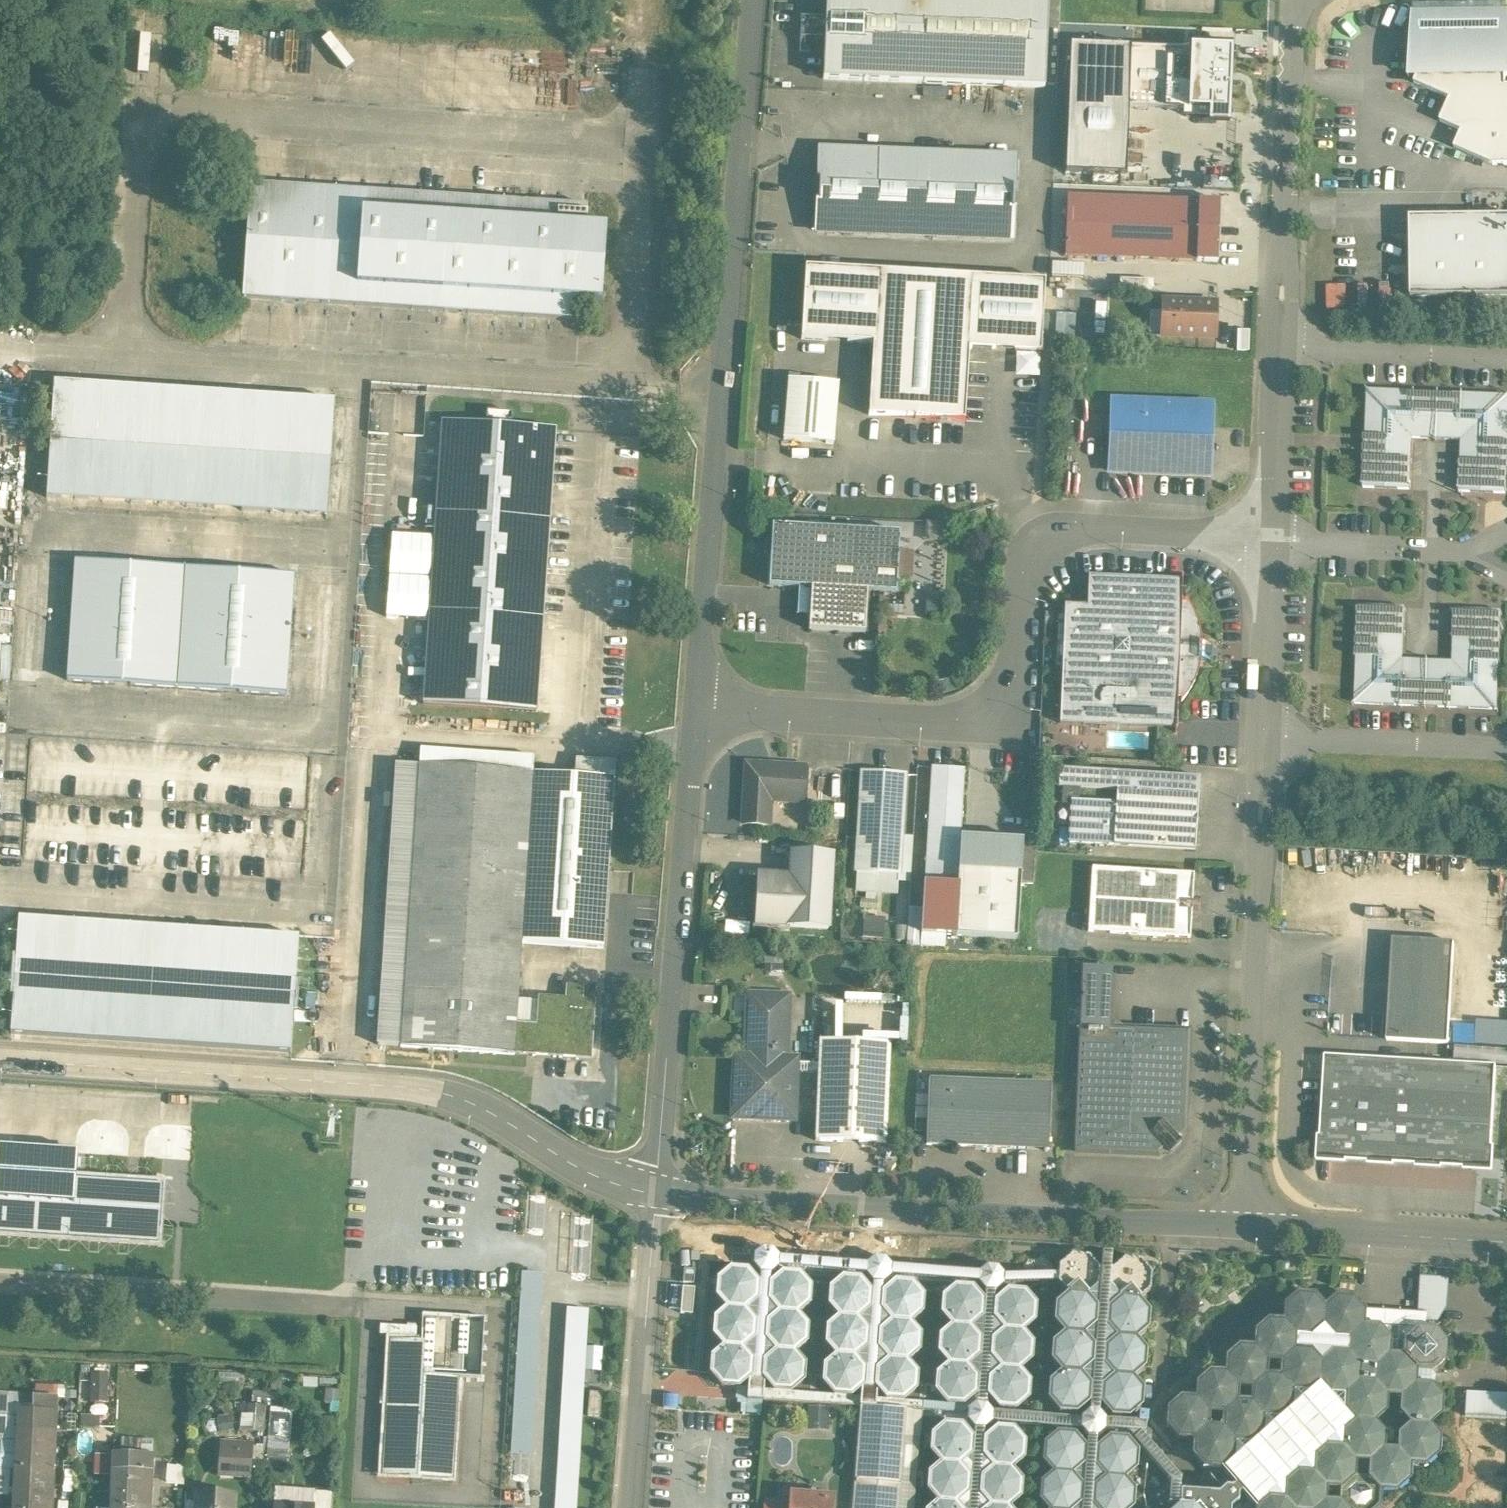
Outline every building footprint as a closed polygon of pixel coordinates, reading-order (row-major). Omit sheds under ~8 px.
[(823,80),(1044,88),(1048,0),(826,0),(823,80)] [(1412,17),(1409,77),(1417,77),(1414,84),(1449,100),(1439,123),(1461,132),(1454,149),(1493,166),(1506,166),(1506,91),(1505,91),(1505,77),(1506,77),(1506,16),(1412,17)] [(1125,175),(1127,108),(1130,48),(1070,45),(1065,173),(1125,175)] [(1217,46),(1209,51),(1210,51),(1208,83),(1230,71),(1217,46)] [(1209,51),(1130,48),(1127,108),(1207,111),(1208,83),(1210,51),(1209,51)] [(1160,174),(1171,165),(1179,175),(1193,164),(1201,173),(1224,155),(1216,145),(1204,155),(1187,135),(1151,164),(1160,174)] [(1011,242),(1015,156),(820,148),(816,234),(1011,242)] [(587,207),(250,185),(242,298),(580,320),(581,300),(601,302),(606,228),(586,227),(587,207)] [(1220,203),(1066,197),(1064,256),(1217,263),(1220,203)] [(1409,217),(1410,297),(1506,296),(1506,216),(1409,217)] [(1044,282),(805,268),(801,340),(872,344),(868,416),(964,421),(968,350),(1040,354),(1044,282)] [(1216,304),(1162,302),(1161,318),(1165,318),(1164,337),(1214,339),(1216,304)] [(838,384),(788,380),(783,440),(833,444),(838,384)] [(334,401),(53,382),(49,441),(330,459),(334,401)] [(1366,390),(1363,487),(1408,489),(1410,438),(1461,440),(1458,491),(1504,493),(1506,420),(1506,396),(1366,390)] [(1212,407),(1111,403),(1109,471),(1209,475),(1212,407)] [(491,426),(441,423),(422,705),(536,713),(555,430),(505,427),(491,426)] [(330,459),(49,441),(45,499),(326,518),(330,459)] [(811,589),(868,592),(895,593),(899,533),(772,526),(771,540),(769,540),(765,543),(764,554),(767,557),(770,557),(768,586),(811,589)] [(293,576),(72,563),(65,681),(286,695),(293,576)] [(1181,581),(1088,577),(1087,607),(1064,606),(1059,724),(1175,729),(1177,698),(1181,698),(1181,701),(1184,697),(1189,690),(1193,683),(1196,677),(1198,670),(1200,660),(1210,661),(1211,643),(1201,642),(1199,632),(1198,626),(1196,621),(1194,615),(1191,609),(1188,605),(1185,600),(1185,603),(1181,603),(1181,581)] [(868,592),(811,589),(809,631),(866,634),(868,592)] [(1452,662),(1401,660),(1404,608),(1358,606),(1354,703),(1495,709),(1499,612),(1454,610),(1452,662)] [(10,637),(0,637),(0,698),(8,699),(10,637)] [(533,757),(420,749),(419,765),(532,773),(533,757)] [(615,762),(575,760),(574,776),(614,779),(615,762)] [(418,767),(395,765),(384,933),(407,934),(418,767)] [(419,765),(418,766),(418,767),(407,934),(400,1048),(513,1055),(517,999),(521,943),(532,773),(419,765)] [(804,768),(746,765),(742,824),(768,825),(770,800),(802,802),(804,768)] [(963,770),(931,768),(924,883),(957,885),(960,839),(959,839),(963,770)] [(1199,779),(1058,770),(1057,786),(1116,790),(1198,795),(1199,779)] [(574,776),(532,773),(521,943),(602,948),(614,779),(574,776)] [(903,775),(863,773),(857,873),(897,875),(903,775)] [(1198,795),(1116,790),(1115,803),(1113,846),(1194,851),(1198,795)] [(1115,803),(1071,801),(1069,843),(1113,846),(1115,803)] [(1022,842),(960,839),(957,885),(954,936),(1016,940),(1022,842)] [(832,857),(791,854),(789,878),(786,927),(827,929),(832,857)] [(1193,875),(1091,869),(1087,933),(1189,939),(1191,912),(1197,912),(1198,902),(1191,902),(1193,875)] [(789,878),(758,877),(755,925),(786,927),(789,878)] [(924,883),(921,934),(954,936),(957,885),(924,883)] [(298,937),(18,918),(14,976),(294,995),(298,937)] [(1454,944),(1393,941),(1387,1041),(1448,1045),(1454,944)] [(1185,1034),(1108,1031),(1111,971),(1081,970),(1074,1152),(1156,1155),(1181,1132),(1185,1034)] [(294,995),(14,976),(10,1035),(290,1054),(294,995)] [(566,999),(537,997),(537,1000),(517,999),(514,1053),(591,1059),(595,1001),(580,1000),(581,992),(567,991),(566,999)] [(746,1059),(784,1061),(787,998),(749,996),(746,1059)] [(889,1044),(819,1041),(815,1142),(885,1144),(889,1044)] [(1494,1068),(1326,1058),(1320,1159),(1489,1169),(1494,1068)] [(784,1061),(746,1059),(736,1059),(734,1117),(759,1118),(758,1120),(765,1122),(767,1118),(792,1119),(794,1061),(784,1061)] [(1051,1085),(928,1080),(926,1146),(1048,1151),(1051,1085)] [(0,1148),(0,1199),(73,1204),(74,1175),(76,1153),(0,1148)] [(127,1178),(127,1183),(84,1180),(85,1176),(74,1175),(73,1204),(0,1199),(0,1232),(157,1242),(160,1185),(138,1184),(139,1179),(127,1178)] [(927,1281),(928,1271),(891,1267),(881,1259),(873,1259),(866,1266),(779,1258),(771,1250),(761,1249),(753,1256),(753,1266),(760,1274),(760,1284),(767,1284),(769,1276),(779,1268),(864,1275),(872,1284),(872,1292),(881,1293),(882,1283),(890,1277),(927,1281)] [(1110,1256),(1101,1256),(1100,1274),(1098,1273),(1097,1285),(1099,1285),(1097,1312),(1095,1312),(1094,1324),(1096,1324),(1094,1351),(1092,1351),(1091,1363),(1093,1363),(1091,1390),(1089,1390),(1088,1402),(1090,1402),(1089,1405),(1097,1405),(1097,1403),(1099,1403),(1100,1391),(1098,1391),(1101,1364),(1103,1364),(1104,1352),(1102,1352),(1104,1325),(1106,1325),(1107,1313),(1105,1313),(1107,1286),(1109,1286),(1110,1274),(1108,1274),(1110,1256)] [(1066,1297),(1055,1307),(1053,1324),(1063,1336),(1051,1346),(1050,1362),(1060,1374),(1048,1385),(1047,1401),(1058,1416),(1062,1415),(1075,1415),(1087,1404),(1088,1402),(1089,1390),(1089,1388),(1078,1376),(1090,1366),(1091,1363),(1092,1351),(1092,1349),(1082,1337),(1094,1327),(1094,1324),(1095,1312),(1095,1310),(1085,1298),(1097,1288),(1097,1285),(1098,1273),(1098,1271),(1087,1259),(1070,1257),(1055,1276),(1054,1285),(1056,1285),(1066,1297)] [(1139,1263),(1123,1261),(1110,1272),(1109,1286),(1109,1289),(1119,1301),(1107,1311),(1106,1325),(1106,1328),(1116,1340),(1104,1350),(1103,1364),(1102,1367),(1113,1379),(1101,1389),(1099,1403),(1099,1405),(1110,1418),(1127,1419),(1140,1409),(1141,1392),(1131,1380),(1143,1370),(1144,1353),(1134,1341),(1146,1331),(1147,1314),(1137,1302),(1149,1292),(1150,1276),(1139,1263)] [(1297,1263),(1283,1262),(1282,1273),(1296,1274),(1297,1263)] [(1055,1276),(1002,1277),(995,1270),(985,1268),(979,1274),(928,1271),(927,1280),(954,1283),(978,1284),(982,1294),(976,1404),(967,1412),(965,1424),(973,1431),(968,1507),(974,1507),(984,1432),(991,1425),(1013,1426),(1060,1428),(1061,1420),(1018,1416),(992,1415),(985,1405),(994,1294),(1001,1285),(1030,1285),(1054,1285),(1055,1276)] [(693,1270),(683,1269),(681,1283),(692,1284),(693,1270)] [(747,1271),(730,1270),(718,1280),(716,1297),(726,1309),(715,1319),(713,1336),(723,1347),(740,1348),(753,1339),(754,1322),(744,1311),(756,1301),(757,1284),(747,1271)] [(810,1288),(799,1275),(783,1274),(770,1285),(768,1302),(778,1313),(767,1323),(765,1339),(774,1350),(794,1352),(806,1344),(807,1327),(797,1314),(809,1305),(810,1288)] [(859,1280),(843,1279),(830,1289),(829,1306),(838,1318),(827,1328),(825,1345),(835,1355),(854,1358),(865,1348),(867,1331),(857,1319),(869,1309),(870,1292),(859,1280)] [(877,1349),(888,1360),(907,1362),(918,1352),(919,1336),(909,1324),(921,1313),(922,1297),(912,1284),(895,1283),(883,1293),(881,1310),(891,1322),(879,1332),(877,1349)] [(953,1288),(940,1297),(938,1316),(949,1327),(939,1337),(938,1356),(948,1367),(936,1377),(934,1394),(945,1405),(944,1414),(943,1427),(930,1436),(929,1454),(939,1466),(928,1475),(925,1491),(936,1503),(930,1507),(968,1507),(973,1431),(965,1424),(967,1412),(976,1404),(982,1294),(978,1284),(954,1283),(953,1288)] [(760,1284),(753,1361),(762,1362),(767,1284),(760,1284)] [(1030,1293),(1030,1285),(1001,1285),(994,1294),(985,1405),(992,1415),(1018,1416),(1018,1412),(1030,1402),(1029,1383),(1019,1372),(1032,1362),(1033,1345),(1023,1335),(1035,1326),(1036,1306),(1024,1293),(1030,1293)] [(694,1289),(683,1288),(680,1313),(691,1315),(694,1289)] [(881,1293),(872,1292),(866,1370),(874,1371),(881,1293)] [(1335,1297),(1323,1307),(1313,1295),(1296,1294),(1284,1305),(1283,1321),(1284,1322),(1295,1334),(1310,1335),(1322,1324),(1333,1336),(1349,1337),(1361,1326),(1362,1326),(1363,1311),(1363,1310),(1352,1298),(1335,1297)] [(1425,1314),(1363,1310),(1363,1311),(1362,1326),(1378,1327),(1389,1340),(1388,1355),(1403,1356),(1404,1340),(1416,1329),(1425,1330),(1425,1314)] [(484,1318),(422,1314),(421,1328),(420,1342),(424,1342),(422,1375),(456,1377),(480,1378),(484,1318)] [(1278,1417),(1291,1406),(1292,1390),(1307,1391),(1319,1381),(1319,1380),(1320,1363),(1310,1350),(1294,1350),(1295,1334),(1284,1322),(1283,1321),(1267,1321),(1255,1332),(1254,1347),(1238,1346),(1226,1357),(1225,1373),(1209,1372),(1196,1383),(1195,1399),(1181,1398),(1167,1410),(1166,1426),(1177,1438),(1193,1439),(1192,1455),(1202,1467),(1220,1468),(1232,1457),(1233,1442),(1249,1443),(1262,1432),(1262,1416),(1278,1417)] [(1333,1336),(1322,1324),(1310,1335),(1295,1334),(1294,1350),(1310,1350),(1320,1363),(1332,1352),(1348,1353),(1349,1337),(1333,1336)] [(416,1328),(379,1326),(379,1335),(390,1336),(415,1338),(416,1328)] [(1361,1326),(1349,1337),(1348,1353),(1332,1352),(1320,1363),(1319,1380),(1330,1393),(1345,1394),(1344,1409),(1355,1421),(1343,1432),(1342,1447),(1326,1446),(1314,1457),(1313,1473),(1297,1472),(1285,1484),(1284,1499),(1268,1498),(1257,1507),(1376,1507),(1379,1506),(1380,1490),(1395,1491),(1408,1480),(1409,1464),(1425,1465),(1437,1454),(1438,1437),(1428,1425),(1440,1415),(1441,1398),(1429,1385),(1430,1371),(1443,1360),(1444,1343),(1433,1330),(1416,1329),(1404,1341),(1403,1356),(1388,1355),(1389,1340),(1378,1327),(1361,1326)] [(390,1336),(390,1340),(420,1342),(421,1328),(416,1328),(415,1338),(390,1336)] [(420,1342),(390,1340),(381,1475),(450,1479),(456,1377),(422,1375),(424,1342),(420,1342)] [(710,1357),(709,1375),(721,1389),(738,1390),(748,1381),(752,1378),(752,1361),(741,1349),(721,1347),(710,1357)] [(764,1362),(761,1378),(763,1381),(772,1392),(790,1393),(803,1382),(804,1364),(794,1352),(775,1352),(764,1362)] [(822,1366),(822,1383),(833,1397),(850,1398),(860,1390),(864,1386),(864,1370),(854,1358),(834,1356),(822,1366)] [(761,1378),(764,1362),(762,1362),(753,1361),(752,1361),(752,1378),(748,1381),(747,1400),(859,1408),(875,1409),(876,1399),(877,1392),(874,1388),(876,1371),(874,1371),(866,1370),(864,1370),(864,1386),(860,1390),(860,1399),(850,1398),(833,1397),(790,1393),(772,1392),(762,1391),(763,1381),(761,1378)] [(876,1371),(874,1388),(877,1392),(882,1399),(885,1402),(903,1403),(906,1401),(916,1392),(917,1374),(907,1362),(886,1361),(876,1371)] [(83,1399),(112,1398),(111,1366),(82,1366),(83,1399)] [(1307,1391),(1292,1390),(1291,1406),(1278,1417),(1262,1416),(1262,1432),(1249,1443),(1233,1442),(1232,1457),(1220,1468),(1241,1493),(1254,1507),(1257,1507),(1268,1498),(1284,1499),(1285,1484),(1297,1472),(1313,1473),(1314,1457),(1326,1446),(1342,1447),(1343,1432),(1355,1421),(1344,1409),(1345,1394),(1330,1393),(1319,1381),(1307,1391)] [(1471,1391),(1471,1415),(1506,1415),(1506,1391),(1471,1391)] [(601,1394),(589,1393),(587,1417),(599,1418),(601,1394)] [(0,1397),(0,1435),(17,1436),(17,1431),(18,1406),(6,1406),(7,1398),(0,1397)] [(33,1407),(18,1406),(17,1431),(54,1432),(55,1399),(34,1398),(33,1407)] [(944,1414),(945,1405),(906,1401),(903,1403),(885,1402),(882,1399),(876,1399),(875,1409),(905,1411),(923,1412),(944,1414)] [(1089,1405),(1088,1415),(1087,1414),(1080,1421),(1079,1431),(1085,1438),(1086,1438),(1086,1448),(1094,1449),(1095,1439),(1096,1439),(1103,1433),(1103,1432),(1109,1432),(1121,1433),(1126,1433),(1168,1483),(1167,1507),(1173,1507),(1177,1506),(1178,1491),(1178,1481),(1140,1435),(1144,1435),(1144,1426),(1136,1426),(1126,1425),(1110,1424),(1104,1423),(1104,1422),(1098,1415),(1097,1415),(1098,1405),(1097,1405),(1089,1405)] [(859,1408),(852,1507),(897,1507),(905,1411),(875,1409),(859,1408)] [(828,1411),(811,1410),(810,1429),(827,1430),(828,1411)] [(897,1507),(915,1507),(923,1412),(905,1411),(897,1507)] [(245,1429),(258,1429),(258,1415),(245,1415),(245,1429)] [(1075,1415),(1062,1415),(1061,1420),(1060,1428),(1062,1434),(1073,1435),(1073,1430),(1079,1431),(1080,1421),(1074,1420),(1075,1415)] [(1146,1417),(1137,1417),(1136,1426),(1144,1426),(1145,1426),(1146,1417)] [(974,1507),(1009,1507),(1020,1500),(1021,1481),(1012,1469),(1023,1460),(1025,1443),(1013,1426),(991,1425),(984,1432),(974,1507)] [(17,1431),(17,1436),(13,1496),(13,1506),(12,1506),(12,1507),(51,1507),(54,1432),(17,1431)] [(1056,1434),(1044,1445),(1042,1461),(1052,1473),(1041,1483),(1039,1500),(1046,1507),(1074,1507),(1079,1503),(1080,1501),(1081,1489),(1081,1487),(1071,1475),(1083,1465),(1083,1462),(1084,1450),(1084,1448),(1073,1435),(1062,1434),(1056,1434)] [(1096,1449),(1096,1451),(1095,1463),(1095,1465),(1105,1477),(1093,1488),(1093,1490),(1092,1502),(1091,1504),(1095,1507),(1131,1507),(1132,1507),(1133,1491),(1123,1479),(1135,1469),(1136,1452),(1126,1439),(1121,1439),(1109,1438),(1096,1449)] [(152,1441),(136,1440),(136,1457),(151,1457),(152,1441)] [(237,1450),(221,1449),(219,1476),(248,1478),(251,1446),(238,1446),(237,1450)] [(1086,1448),(1086,1450),(1084,1450),(1083,1462),(1085,1462),(1083,1489),(1081,1489),(1080,1501),(1082,1501),(1081,1507),(1089,1507),(1090,1502),(1092,1502),(1093,1490),(1091,1490),(1093,1463),(1095,1463),(1096,1451),(1094,1451),(1094,1449),(1086,1448)] [(113,1456),(110,1507),(149,1507),(151,1457),(136,1457),(113,1456)] [(184,1469),(167,1466),(166,1483),(183,1486),(184,1469)] [(0,1470),(0,1496),(13,1496),(15,1471),(8,1470),(0,1470)] [(1178,1491),(1177,1506),(1178,1506),(1178,1507),(1177,1507),(1230,1507),(1238,1501),(1238,1495),(1241,1493),(1234,1485),(1231,1488),(1225,1487),(1218,1494),(1178,1491)] [(314,1492),(313,1505),(314,1505),(314,1507),(331,1507),(332,1493),(314,1492)] [(197,1495),(196,1507),(231,1507),(232,1497),(197,1495)] [(791,1496),(790,1505),(790,1507),(831,1507),(832,1499),(791,1496)]
